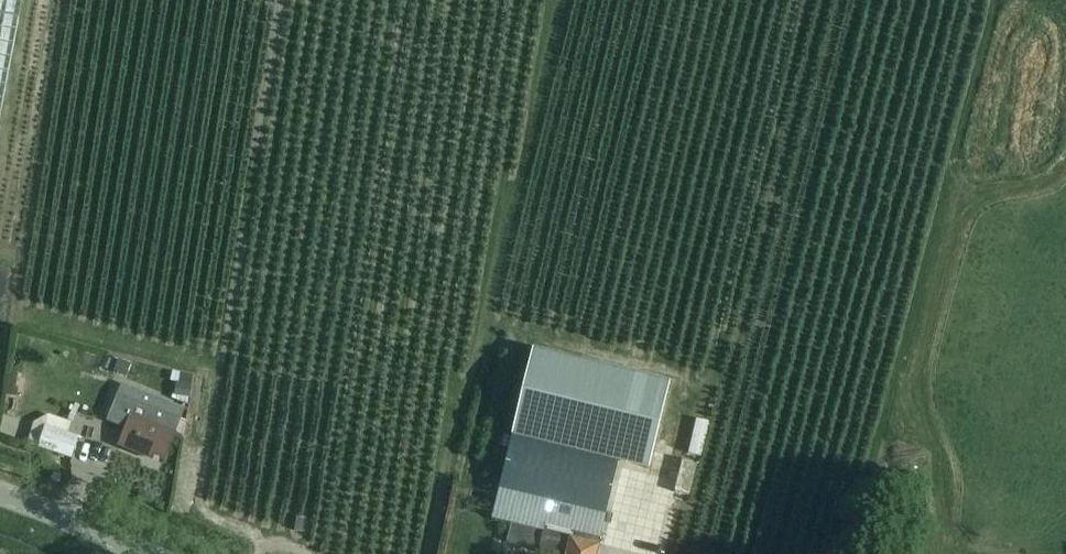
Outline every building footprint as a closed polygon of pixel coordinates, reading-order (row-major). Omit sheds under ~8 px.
[(23,0),(0,0),(0,117),(23,0)] [(512,437),(619,464),(649,471),(670,384),(533,351),(512,437)] [(177,381),(175,394),(188,396),(190,383),(177,381)] [(119,393),(108,421),(114,423),(125,428),(118,445),(144,456),(146,451),(166,459),(182,420),(149,406),(152,398),(135,391),(132,399),(125,396),(119,393)] [(74,458),(81,439),(47,428),(41,447),(74,458)] [(601,538),(619,464),(512,437),(494,512),(545,524),(601,538)] [(669,470),(660,504),(672,507),(681,473),(669,470)] [(510,523),(505,542),(539,550),(544,531),(510,523)] [(601,538),(545,524),(544,531),(539,550),(554,553),(597,553),(601,538)]
